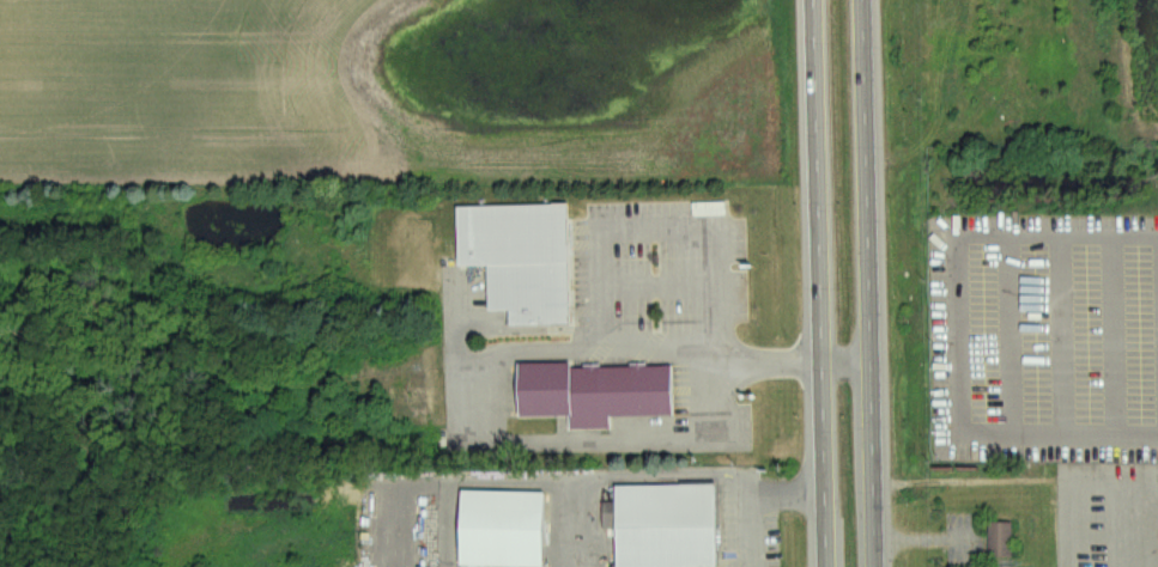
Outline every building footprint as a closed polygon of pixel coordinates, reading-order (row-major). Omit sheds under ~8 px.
[(570,202),(574,325),(511,327),(510,309),(491,309),(490,266),(461,266),(459,205),(570,202)] [(616,415),(616,428),(574,429),(574,415),(523,416),(522,361),(572,360),(572,368),(678,367),(679,415),(616,415)] [(722,566),(673,566),(624,566),(623,486),(721,483),(722,566)] [(547,565),(466,563),(468,489),(550,492),(547,565)] [(1015,522),(1015,557),(992,557),(992,523),(1015,522)]
